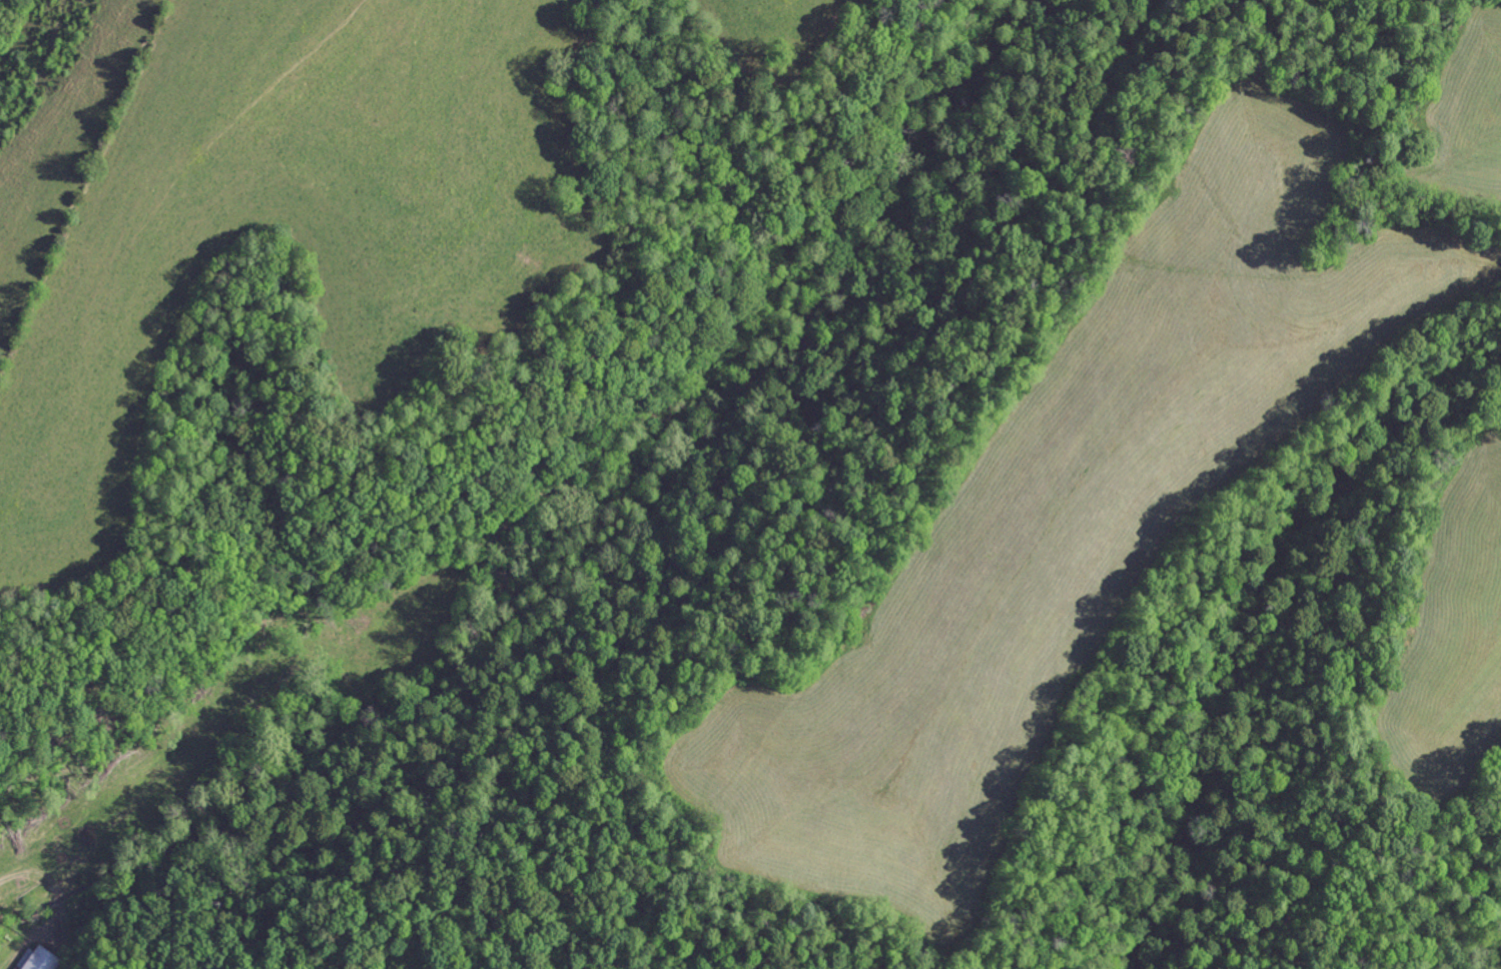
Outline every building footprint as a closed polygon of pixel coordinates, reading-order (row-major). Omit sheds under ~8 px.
[(38,945),(34,952),(29,949),(17,968),(16,968),(55,968),(61,959),(38,945)]
